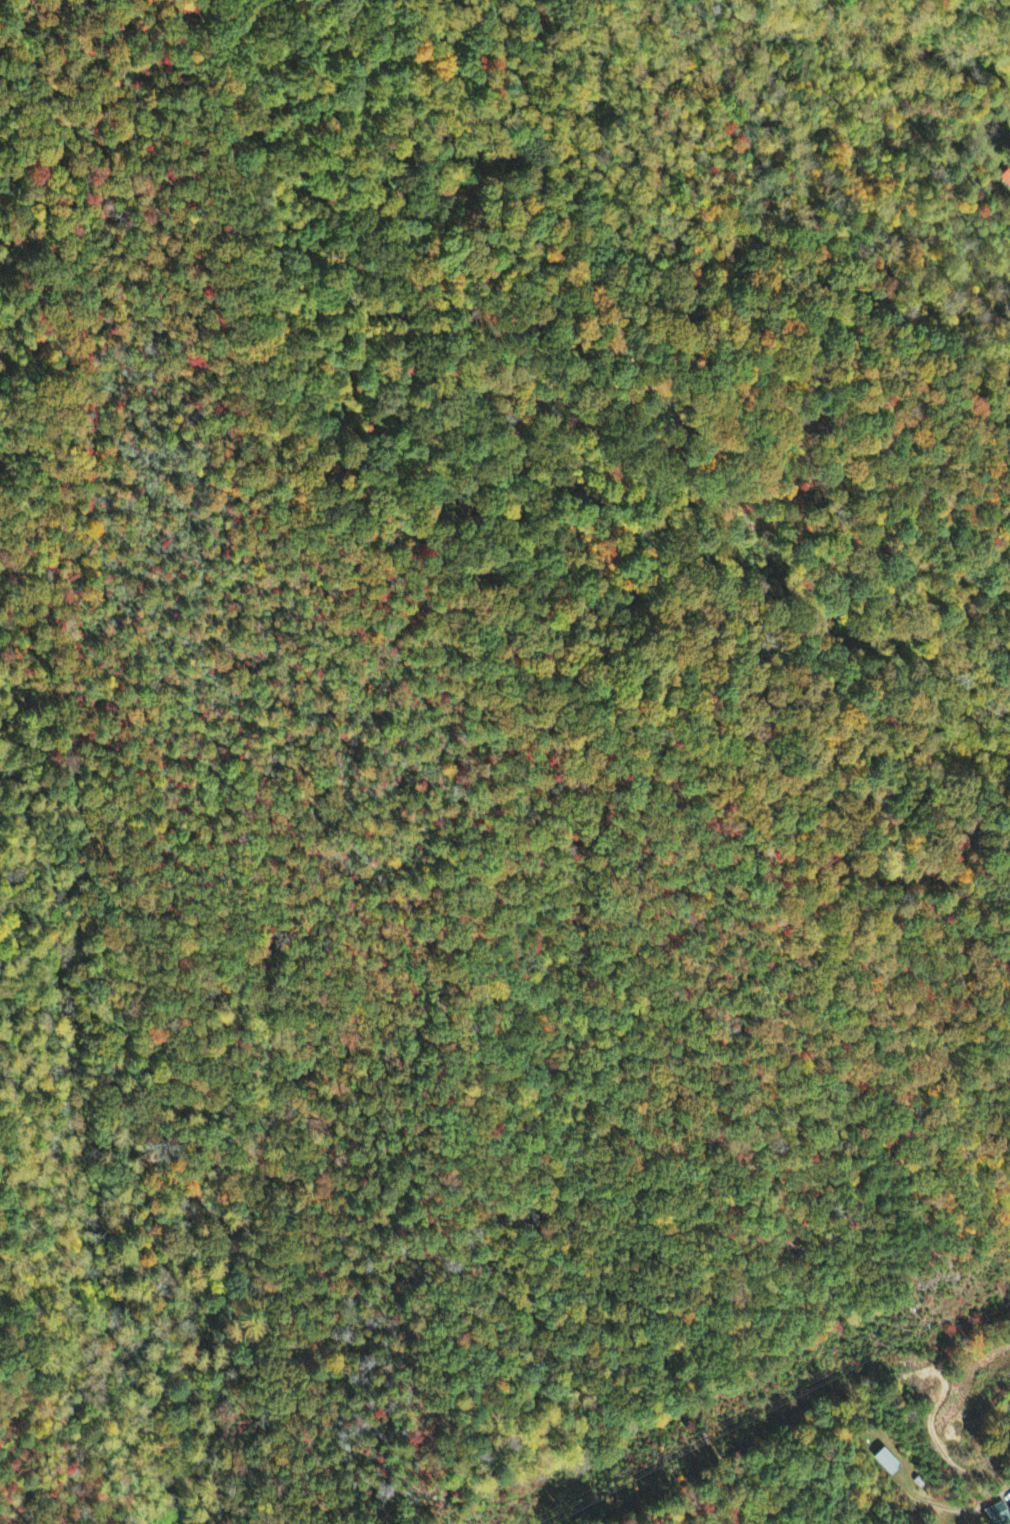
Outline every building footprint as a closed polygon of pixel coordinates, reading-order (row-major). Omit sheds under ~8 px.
[(901,1467),(884,1449),(874,1459),(891,1477),(901,1467)] [(999,1505),(981,1512),(986,1523),(997,1523),(1005,1520),(999,1505)]
